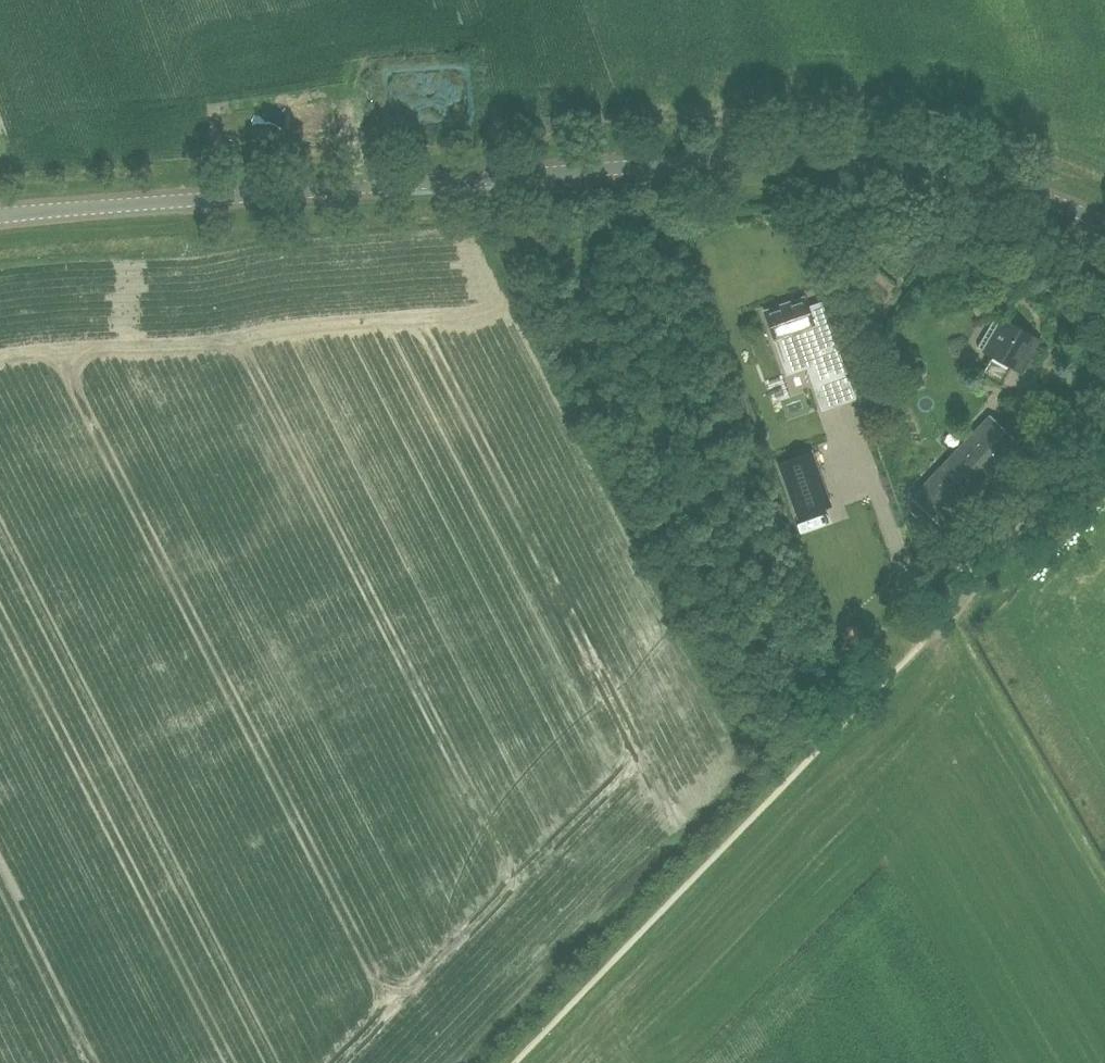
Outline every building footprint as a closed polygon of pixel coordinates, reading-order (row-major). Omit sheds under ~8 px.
[(774,340),(813,327),(803,298),(764,312),(774,340)] [(1021,373),(1034,349),(1026,344),(1031,336),(995,315),(977,347),(991,356),(981,375),(1000,385),(1010,367),(1021,373)] [(989,417),(912,498),(940,524),(1017,444),(989,417)] [(810,449),(776,462),(797,518),(831,506),(810,449)]
